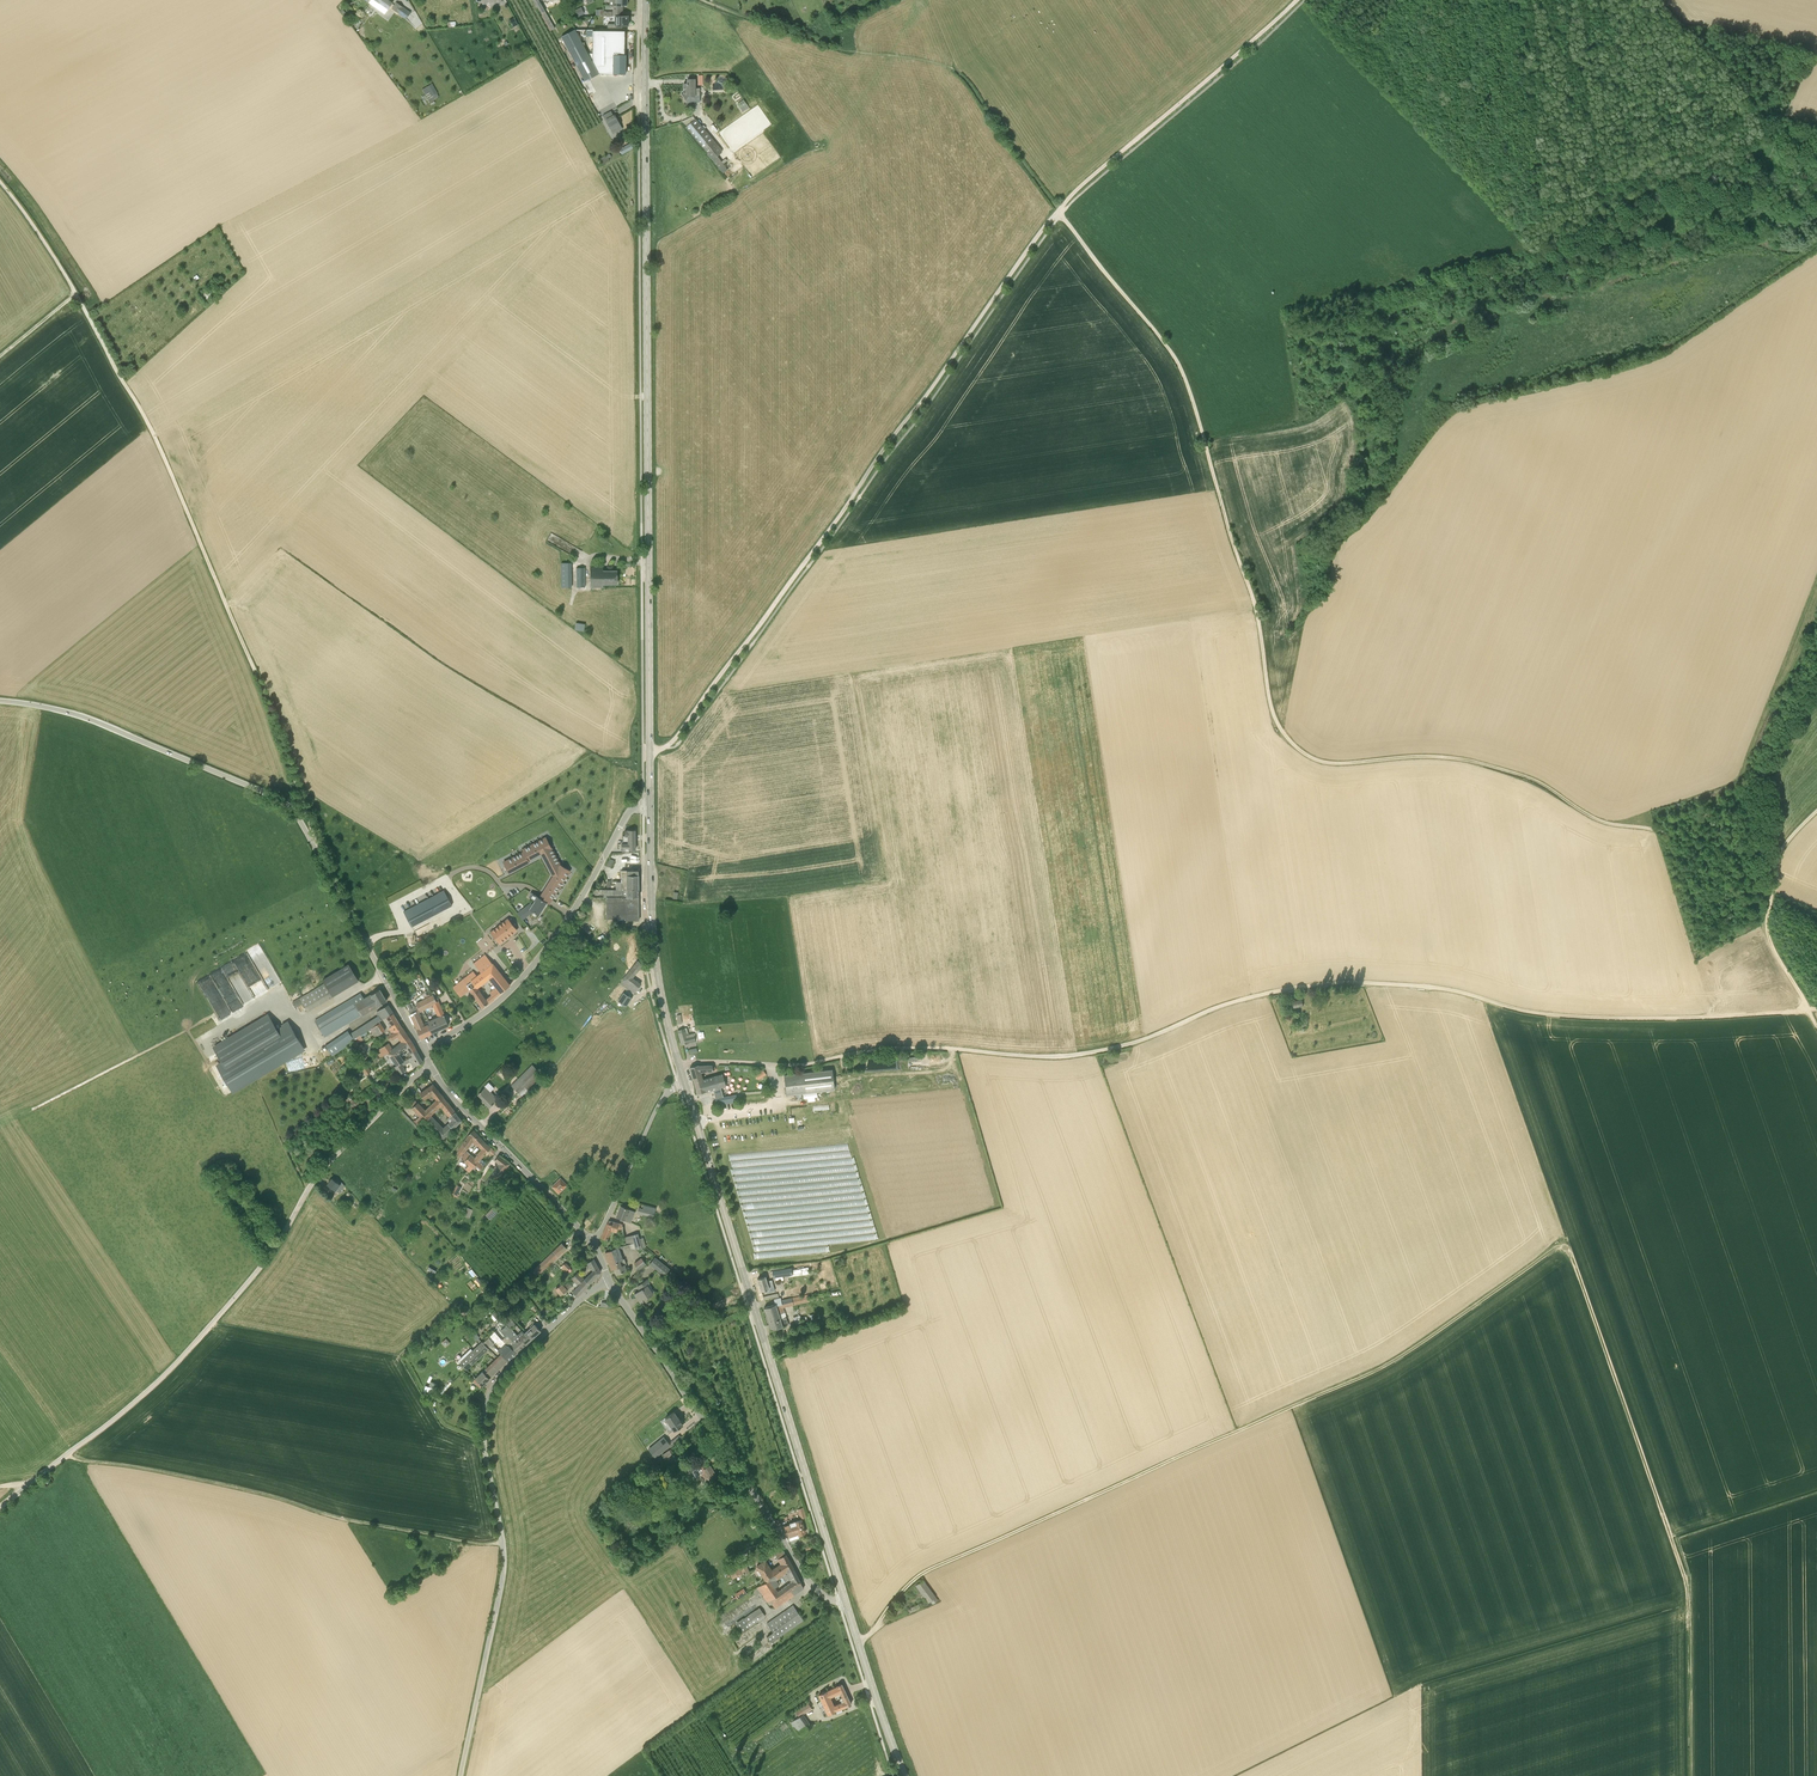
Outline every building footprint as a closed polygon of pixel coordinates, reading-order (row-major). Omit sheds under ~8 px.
[(379,4),(380,3),(388,9),(393,3),(388,0),(374,0),(379,4)] [(537,7),(538,7),(543,16),(542,16),(551,30),(555,28),(539,0),(540,0),(533,0),(537,7)] [(391,9),(399,14),(403,7),(396,2),(391,9)] [(622,16),(622,6),(613,5),(613,11),(604,12),(604,9),(600,9),(600,16),(612,16),(622,16)] [(584,14),(581,7),(574,10),(577,17),(584,14)] [(624,26),(628,26),(628,16),(622,16),(612,16),(612,24),(609,24),(609,25),(602,25),(602,28),(609,28),(617,29),(617,26),(624,26)] [(514,18),(509,20),(513,27),(518,25),(514,18)] [(585,81),(599,74),(575,29),(561,37),(579,70),(583,78),(585,81)] [(594,64),(599,73),(613,73),(613,74),(625,74),(625,55),(624,55),(624,31),(594,31),(594,64)] [(700,88),(695,88),(695,79),(687,79),(687,84),(683,84),(684,92),(683,92),(683,93),(681,94),(682,94),(685,99),(684,99),(685,99),(687,103),(690,102),(700,102),(700,88)] [(428,90),(429,92),(432,96),(437,93),(438,93),(434,87),(428,90)] [(737,103),(740,108),(746,104),(744,99),(737,103)] [(622,129),(616,118),(614,114),(605,119),(613,134),(622,129)] [(723,152),(715,142),(695,119),(686,127),(709,155),(713,160),(719,168),(724,165),(718,156),(723,152)] [(600,159),(603,163),(613,156),(610,152),(600,159)] [(562,587),(573,586),(572,561),(562,561),(562,587)] [(585,567),(577,568),(577,587),(585,587),(585,567)] [(617,571),(603,571),(603,567),(590,567),(590,587),(603,587),(603,584),(617,584),(617,571)] [(577,621),(576,629),(584,630),(586,623),(577,621)] [(623,843),(624,843),(629,843),(629,849),(636,849),(635,830),(625,830),(625,836),(623,836),(623,843)] [(542,854),(552,872),(554,874),(542,893),(539,897),(547,902),(547,903),(549,904),(552,900),(552,899),(570,870),(560,864),(552,849),(551,847),(546,837),(522,850),(523,852),(503,862),(509,872),(529,862),(528,860),(541,853),(542,854)] [(617,889),(639,889),(638,870),(621,870),(621,881),(617,881),(617,889)] [(639,889),(617,889),(617,890),(604,889),(604,897),(606,897),(606,919),(612,919),(626,918),(626,920),(639,920),(639,897),(639,889)] [(444,890),(409,909),(404,911),(412,927),(452,905),(444,890)] [(547,902),(539,897),(531,892),(529,896),(535,900),(530,909),(539,915),(547,903),(547,902)] [(528,915),(523,909),(518,913),(522,919),(528,915)] [(504,922),(513,933),(517,930),(508,918),(504,922)] [(513,933),(504,922),(499,925),(508,937),(513,933)] [(499,925),(495,929),(504,940),(508,937),(499,925)] [(504,940),(495,929),(490,933),(500,944),(504,940)] [(460,996),(470,989),(482,1007),(488,1003),(477,987),(483,982),(489,978),(494,984),(491,987),(493,990),(490,992),(494,997),(510,985),(493,964),(485,954),(474,963),(481,972),(477,975),(473,971),(453,987),(460,996)] [(631,979),(643,964),(638,961),(624,979),(624,978),(621,983),(635,993),(640,984),(631,979)] [(323,980),(325,983),(333,996),(358,981),(348,964),(323,980)] [(362,1016),(387,1001),(380,989),(364,999),(361,993),(315,1020),(325,1036),(361,1015),(362,1016)] [(623,992),(618,1001),(622,1003),(626,1006),(632,998),(628,995),(623,992)] [(416,1007),(418,1011),(421,1010),(421,1011),(433,1005),(437,1003),(436,1002),(435,1000),(433,995),(417,1003),(418,1006),(416,1007)] [(433,1019),(429,1020),(434,1032),(449,1025),(438,1001),(436,1002),(437,1003),(433,1005),(437,1014),(432,1016),(433,1019)] [(388,1005),(383,1008),(377,1012),(379,1016),(350,1034),(348,1031),(326,1046),(332,1055),(354,1040),(354,1039),(362,1034),(369,1029),(370,1028),(371,1029),(380,1022),(379,1021),(383,1019),(387,1016),(393,1013),(391,1009),(388,1005)] [(418,1011),(416,1007),(409,1010),(411,1015),(418,1012),(418,1011)] [(425,1026),(418,1012),(411,1015),(418,1029),(421,1037),(432,1033),(432,1032),(434,1032),(429,1020),(427,1021),(429,1024),(425,1026)] [(388,1031),(390,1035),(392,1034),(402,1027),(393,1013),(387,1016),(392,1024),(391,1025),(391,1026),(388,1028),(390,1031),(388,1031)] [(233,1091),(304,1049),(288,1022),(278,1028),(269,1015),(214,1047),(227,1070),(222,1073),(233,1091)] [(385,1030),(380,1022),(371,1029),(376,1036),(385,1030)] [(397,1036),(401,1042),(408,1037),(402,1027),(392,1034),(390,1035),(387,1036),(389,1040),(393,1037),(393,1039),(397,1036)] [(694,1035),(687,1037),(684,1028),(678,1030),(682,1044),(688,1043),(695,1040),(694,1035)] [(363,1039),(360,1035),(354,1039),(354,1040),(357,1043),(363,1039)] [(407,1046),(409,1048),(414,1045),(408,1037),(401,1042),(402,1042),(397,1046),(393,1049),(388,1053),(397,1065),(403,1061),(398,1053),(407,1046)] [(380,1058),(388,1053),(393,1049),(390,1045),(388,1047),(387,1044),(379,1049),(381,1052),(378,1055),(380,1058)] [(402,1066),(411,1061),(414,1067),(423,1061),(416,1049),(411,1052),(413,1055),(409,1058),(405,1060),(404,1060),(397,1065),(394,1067),(399,1075),(405,1071),(402,1066)] [(366,1074),(371,1072),(366,1065),(362,1068),(366,1074)] [(532,1065),(511,1085),(522,1096),(543,1075),(532,1065)] [(694,1081),(702,1079),(700,1072),(705,1071),(714,1071),(716,1070),(714,1065),(712,1065),(699,1066),(698,1065),(690,1067),(694,1081)] [(786,1095),(835,1089),(832,1069),(784,1075),(786,1095)] [(759,1079),(767,1074),(765,1070),(757,1074),(759,1079)] [(703,1080),(702,1079),(694,1081),(698,1094),(726,1086),(723,1074),(707,1078),(707,1079),(703,1080)] [(498,1099),(490,1091),(494,1088),(488,1082),(484,1086),(485,1087),(478,1094),(487,1102),(485,1104),(489,1107),(498,1099)] [(442,1107),(448,1103),(442,1094),(438,1090),(433,1084),(421,1093),(424,1099),(431,1094),(437,1100),(434,1102),(425,1110),(418,1102),(412,1108),(420,1115),(416,1120),(422,1126),(426,1121),(431,1115),(441,1106),(442,1107)] [(736,1095),(715,1098),(717,1105),(737,1102),(736,1095)] [(357,1105),(354,1100),(348,1105),(351,1109),(357,1105)] [(439,1142),(443,1138),(462,1120),(455,1111),(448,1103),(442,1107),(449,1117),(447,1118),(450,1121),(443,1127),(431,1115),(426,1121),(439,1134),(435,1138),(439,1142)] [(483,1141),(474,1130),(469,1135),(463,1144),(459,1149),(460,1150),(456,1154),(457,1155),(455,1157),(457,1160),(459,1157),(460,1157),(463,1153),(464,1153),(472,1141),(475,1145),(477,1143),(478,1145),(483,1141)] [(419,1150),(423,1141),(416,1138),(412,1146),(419,1150)] [(475,1158),(479,1161),(474,1167),(475,1168),(476,1166),(480,1170),(486,1162),(481,1157),(490,1148),(487,1144),(486,1144),(482,1148),(482,1149),(479,1152),(475,1158)] [(479,1161),(475,1158),(468,1152),(462,1158),(469,1164),(465,1169),(469,1172),(473,1167),(473,1168),(474,1167),(479,1161)] [(494,1184),(496,1181),(509,1163),(499,1155),(495,1159),(501,1164),(491,1177),(489,1180),(494,1184)] [(345,1186),(342,1182),(340,1184),(332,1178),(327,1184),(336,1190),(339,1193),(345,1186)] [(567,1185),(560,1178),(552,1186),(559,1193),(567,1185)] [(459,1196),(463,1186),(457,1184),(453,1194),(459,1196)] [(465,1215),(471,1217),(474,1208),(468,1206),(465,1215)] [(492,1219),(499,1211),(493,1206),(486,1215),(492,1219)] [(633,1211),(621,1206),(617,1216),(625,1220),(628,1221),(633,1211)] [(655,1212),(639,1207),(637,1213),(646,1215),(654,1217),(655,1212)] [(617,1231),(623,1232),(622,1226),(623,1226),(622,1224),(614,1222),(609,1221),(601,1237),(607,1239),(611,1230),(617,1231)] [(632,1236),(634,1242),(643,1240),(643,1238),(642,1238),(639,1239),(637,1234),(632,1236)] [(643,1240),(634,1242),(636,1250),(645,1247),(643,1240)] [(534,1269),(539,1274),(566,1248),(561,1243),(534,1269)] [(622,1246),(618,1246),(605,1252),(612,1269),(614,1268),(616,1274),(627,1270),(625,1264),(626,1264),(625,1258),(623,1259),(619,1249),(623,1248),(622,1246)] [(665,1275),(670,1269),(655,1257),(650,1263),(665,1275)] [(593,1271),(585,1279),(589,1283),(600,1272),(593,1258),(587,1263),(593,1271)] [(642,1258),(634,1263),(638,1269),(646,1263),(642,1258)] [(561,1267),(566,1271),(570,1267),(565,1262),(561,1267)] [(791,1268),(772,1271),(773,1277),(792,1274),(791,1268)] [(572,1278),(576,1282),(573,1284),(577,1287),(573,1292),(578,1296),(589,1283),(585,1279),(578,1272),(572,1278)] [(761,1289),(761,1291),(770,1288),(770,1286),(771,1286),(769,1280),(767,1281),(765,1276),(758,1278),(760,1287),(759,1288),(760,1289),(761,1289)] [(653,1294),(652,1294),(647,1285),(649,1283),(647,1279),(637,1286),(639,1285),(641,1289),(635,1293),(641,1302),(644,1300),(645,1302),(648,1300),(647,1298),(653,1294)] [(567,1290),(568,1289),(564,1285),(563,1286),(562,1284),(556,1289),(561,1295),(567,1290)] [(764,1307),(771,1330),(788,1324),(783,1307),(809,1301),(808,1295),(775,1302),(775,1304),(764,1307)] [(551,1303),(546,1306),(540,1310),(543,1314),(554,1307),(551,1303)] [(499,1317),(495,1312),(490,1316),(494,1321),(499,1317)] [(796,1323),(803,1321),(801,1314),(795,1316),(796,1323)] [(467,1320),(473,1326),(478,1322),(472,1315),(467,1320)] [(510,1317),(504,1322),(507,1325),(510,1329),(511,1328),(515,1324),(510,1317)] [(526,1344),(541,1330),(534,1324),(524,1333),(522,1331),(517,1335),(526,1344)] [(505,1337),(502,1340),(508,1346),(509,1345),(510,1346),(511,1346),(516,1352),(517,1352),(520,1349),(526,1344),(517,1335),(511,1328),(510,1329),(507,1325),(500,1331),(505,1337)] [(502,1354),(508,1360),(512,1357),(516,1352),(511,1346),(510,1346),(509,1345),(508,1346),(502,1340),(495,1331),(489,1337),(494,1343),(496,1341),(502,1347),(498,1351),(502,1354)] [(458,1360),(461,1363),(467,1369),(488,1349),(488,1348),(487,1347),(489,1345),(490,1346),(494,1343),(489,1337),(487,1338),(483,1342),(482,1342),(473,1351),(471,1348),(458,1360)] [(450,1343),(446,1339),(441,1342),(445,1347),(450,1343)] [(498,1370),(508,1360),(502,1354),(486,1368),(476,1378),(482,1385),(483,1385),(484,1385),(486,1383),(486,1382),(498,1370)] [(433,1397),(436,1389),(429,1387),(426,1386),(424,1394),(433,1397)] [(678,1418),(674,1412),(665,1418),(674,1431),(683,1425),(682,1423),(682,1422),(679,1417),(678,1418)] [(663,1436),(651,1446),(659,1455),(670,1445),(663,1436)] [(669,1450),(662,1455),(665,1458),(671,1454),(669,1450)] [(705,1468),(699,1459),(693,1463),(704,1480),(709,1477),(711,1480),(717,1476),(710,1466),(705,1468)] [(801,1520),(790,1523),(792,1529),(797,1528),(799,1534),(805,1532),(801,1520)] [(792,1529),(790,1523),(783,1525),(788,1538),(799,1534),(797,1528),(792,1529)] [(777,1558),(780,1563),(781,1564),(772,1570),(775,1576),(777,1579),(782,1576),(785,1574),(784,1572),(788,1569),(789,1571),(793,1568),(788,1559),(783,1550),(776,1555),(778,1558),(777,1558)] [(772,1570),(765,1561),(757,1566),(766,1581),(775,1576),(772,1570)] [(744,1574),(749,1571),(745,1563),(740,1565),(744,1574)] [(738,1565),(732,1568),(729,1569),(733,1578),(735,1577),(742,1574),(738,1565)] [(783,1583),(786,1581),(790,1579),(791,1581),(797,1576),(793,1568),(789,1571),(788,1569),(784,1572),(785,1574),(782,1576),(782,1577),(780,1578),(783,1583)] [(777,1579),(775,1576),(762,1584),(758,1587),(770,1605),(772,1603),(775,1608),(790,1598),(804,1588),(797,1576),(791,1581),(778,1591),(775,1588),(780,1585),(777,1580),(780,1578),(782,1577),(782,1576),(777,1579)] [(938,1600),(936,1597),(923,1580),(916,1585),(929,1602),(931,1601),(933,1604),(938,1600)] [(736,1592),(739,1598),(748,1592),(744,1587),(736,1592)] [(920,1608),(919,1604),(907,1609),(909,1613),(920,1608)] [(771,1642),(804,1620),(793,1605),(767,1623),(773,1632),(767,1637),(771,1642)] [(750,1627),(750,1626),(765,1615),(760,1608),(744,1619),(743,1617),(736,1623),(742,1632),(750,1627)] [(840,1694),(846,1692),(842,1683),(829,1690),(829,1691),(818,1694),(827,1713),(836,1710),(835,1704),(834,1705),(831,1697),(840,1693),(840,1694)] [(841,1702),(835,1704),(836,1710),(846,1706),(851,1704),(846,1692),(840,1694),(842,1697),(840,1698),(841,1702)] [(798,1733),(811,1725),(803,1714),(812,1708),(808,1703),(796,1711),(799,1716),(791,1722),(798,1733)]
